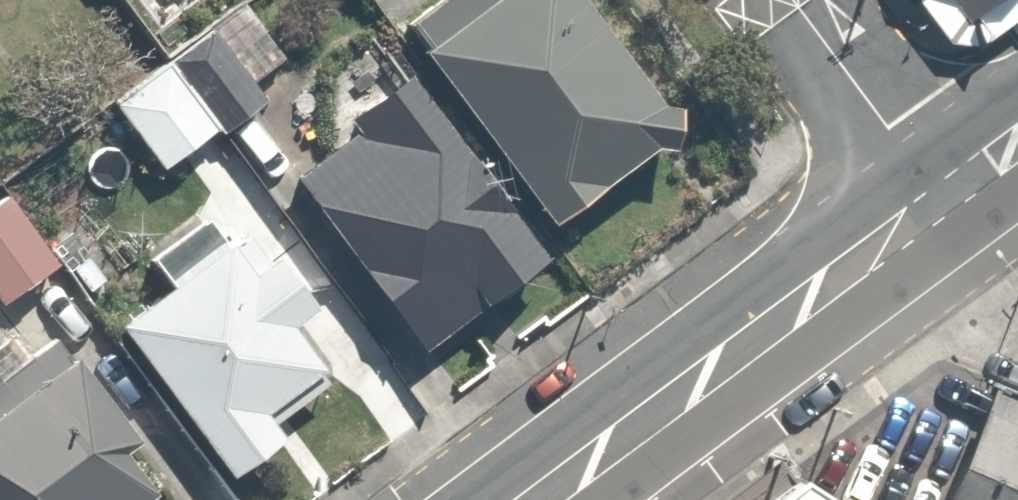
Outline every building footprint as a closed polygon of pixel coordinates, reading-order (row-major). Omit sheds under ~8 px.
[(399,15),(545,233),(686,138),(594,0),(421,0),(399,15)] [(957,0),(924,0),(923,1),(943,28),(953,42),(985,46),(1017,22),(1017,0),(1002,0),(973,22),(957,0)] [(973,22),(1002,0),(957,0),(973,22)] [(267,91),(216,23),(106,105),(158,174),(267,91)] [(540,249),(394,57),(337,100),(359,129),(286,184),(411,348),(540,249)] [(2,175),(0,176),(0,292),(58,247),(2,175)] [(148,251),(171,282),(116,321),(235,485),(289,446),(272,423),(337,376),(296,319),(322,300),(261,216),(235,235),(213,204),(148,251)] [(8,344),(0,351),(0,499),(179,499),(57,334),(21,361),(8,344)] [(1001,393),(950,499),(1017,499),(1017,401),(1001,393)] [(812,490),(797,499),(828,499),(812,490)]
